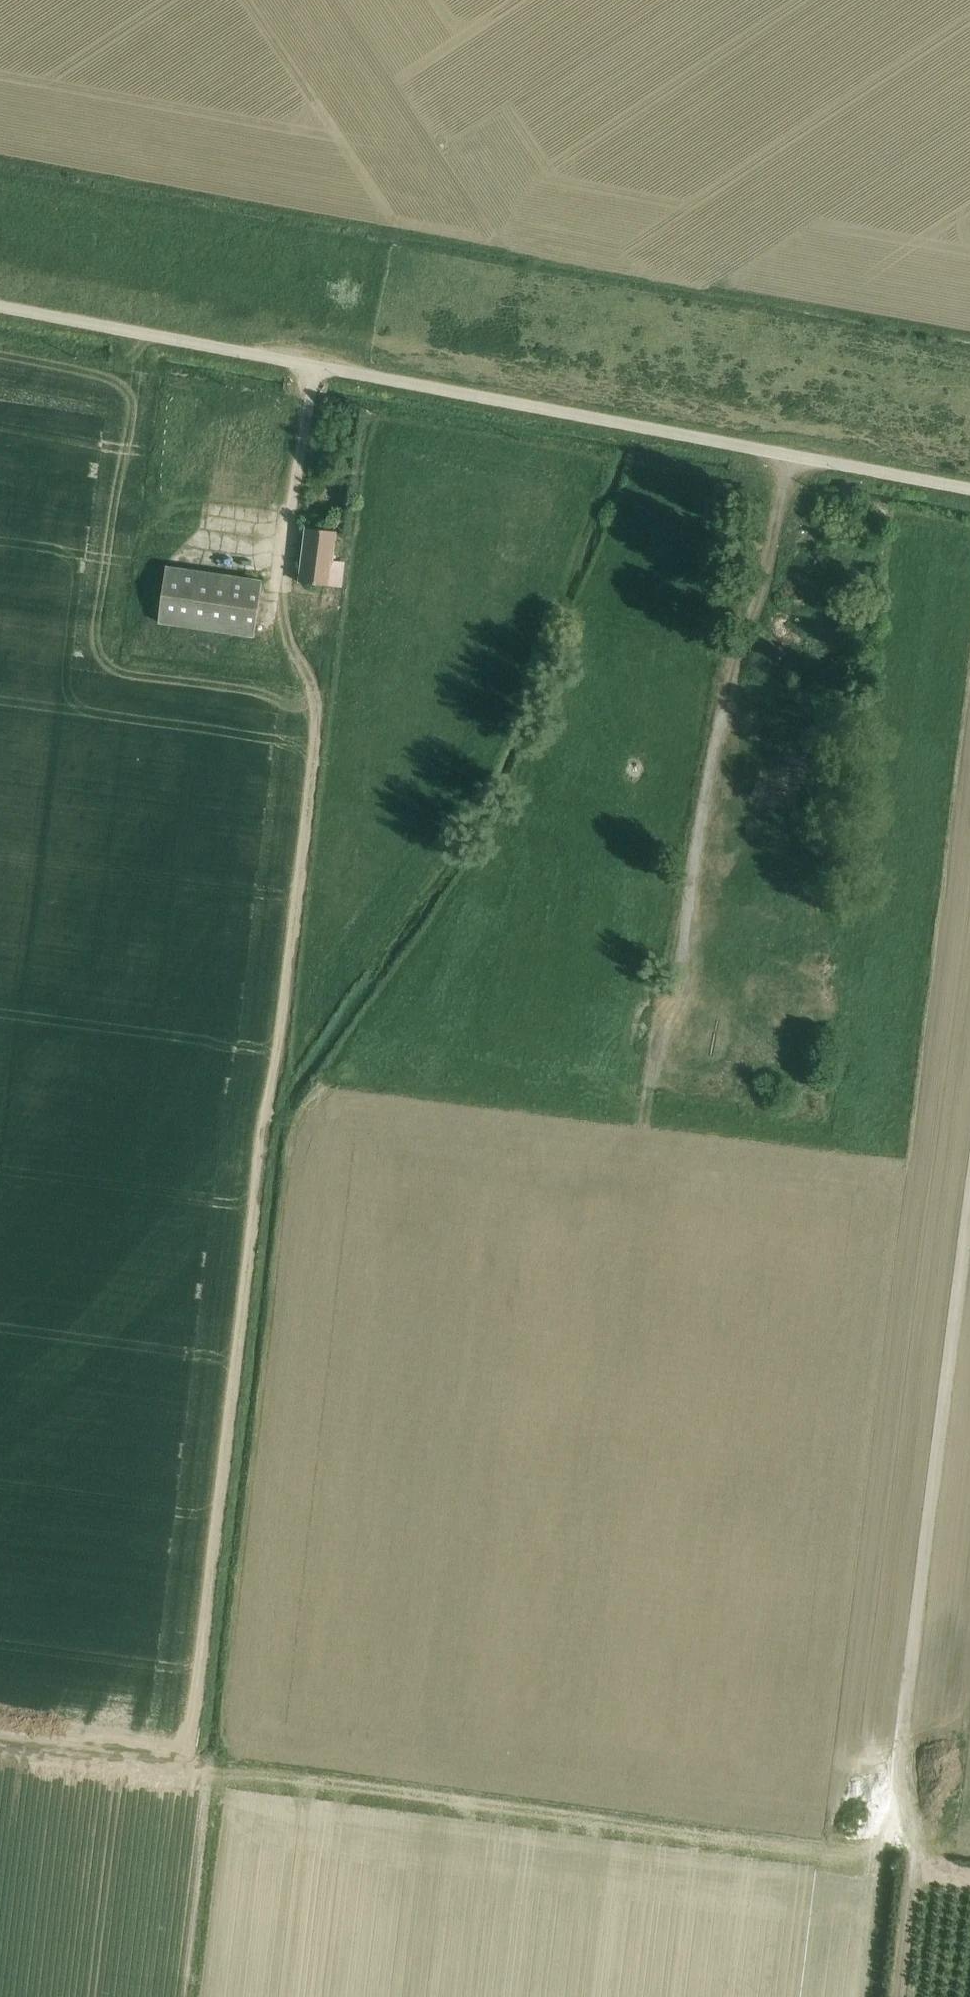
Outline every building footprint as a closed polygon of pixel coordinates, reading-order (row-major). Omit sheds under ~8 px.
[(305,527),(298,582),(342,588),(345,563),(333,561),(337,531),(305,527)] [(167,565),(159,623),(254,637),(262,580),(167,565)]
